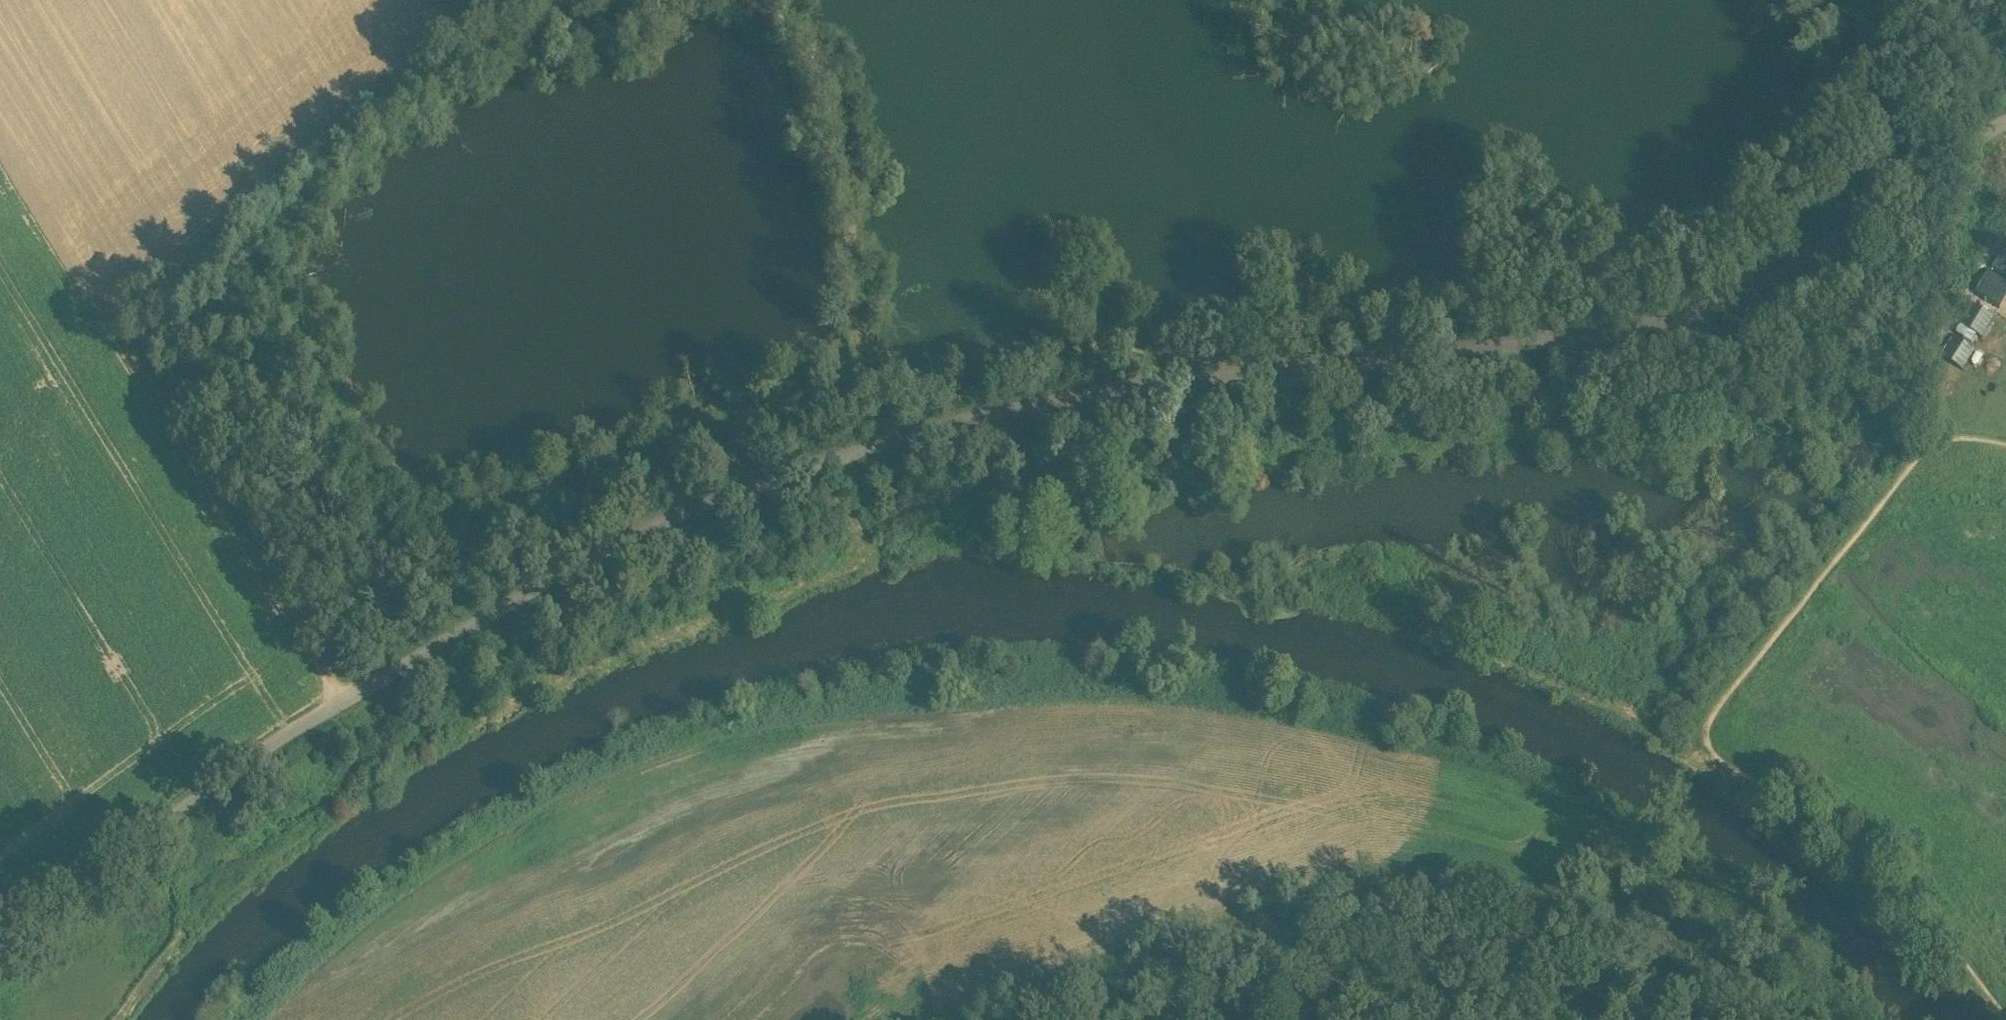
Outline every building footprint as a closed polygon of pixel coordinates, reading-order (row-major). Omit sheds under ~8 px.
[(1993,268),(2005,275),(2005,246),(1993,268)]
